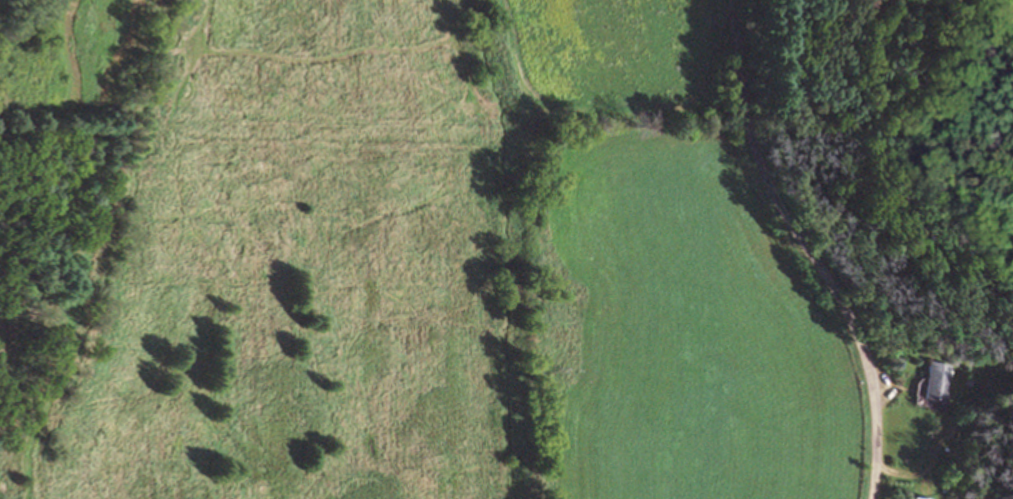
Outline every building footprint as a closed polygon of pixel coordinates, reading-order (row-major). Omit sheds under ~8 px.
[(949,363),(943,400),(920,396),(927,359),(949,363)]
